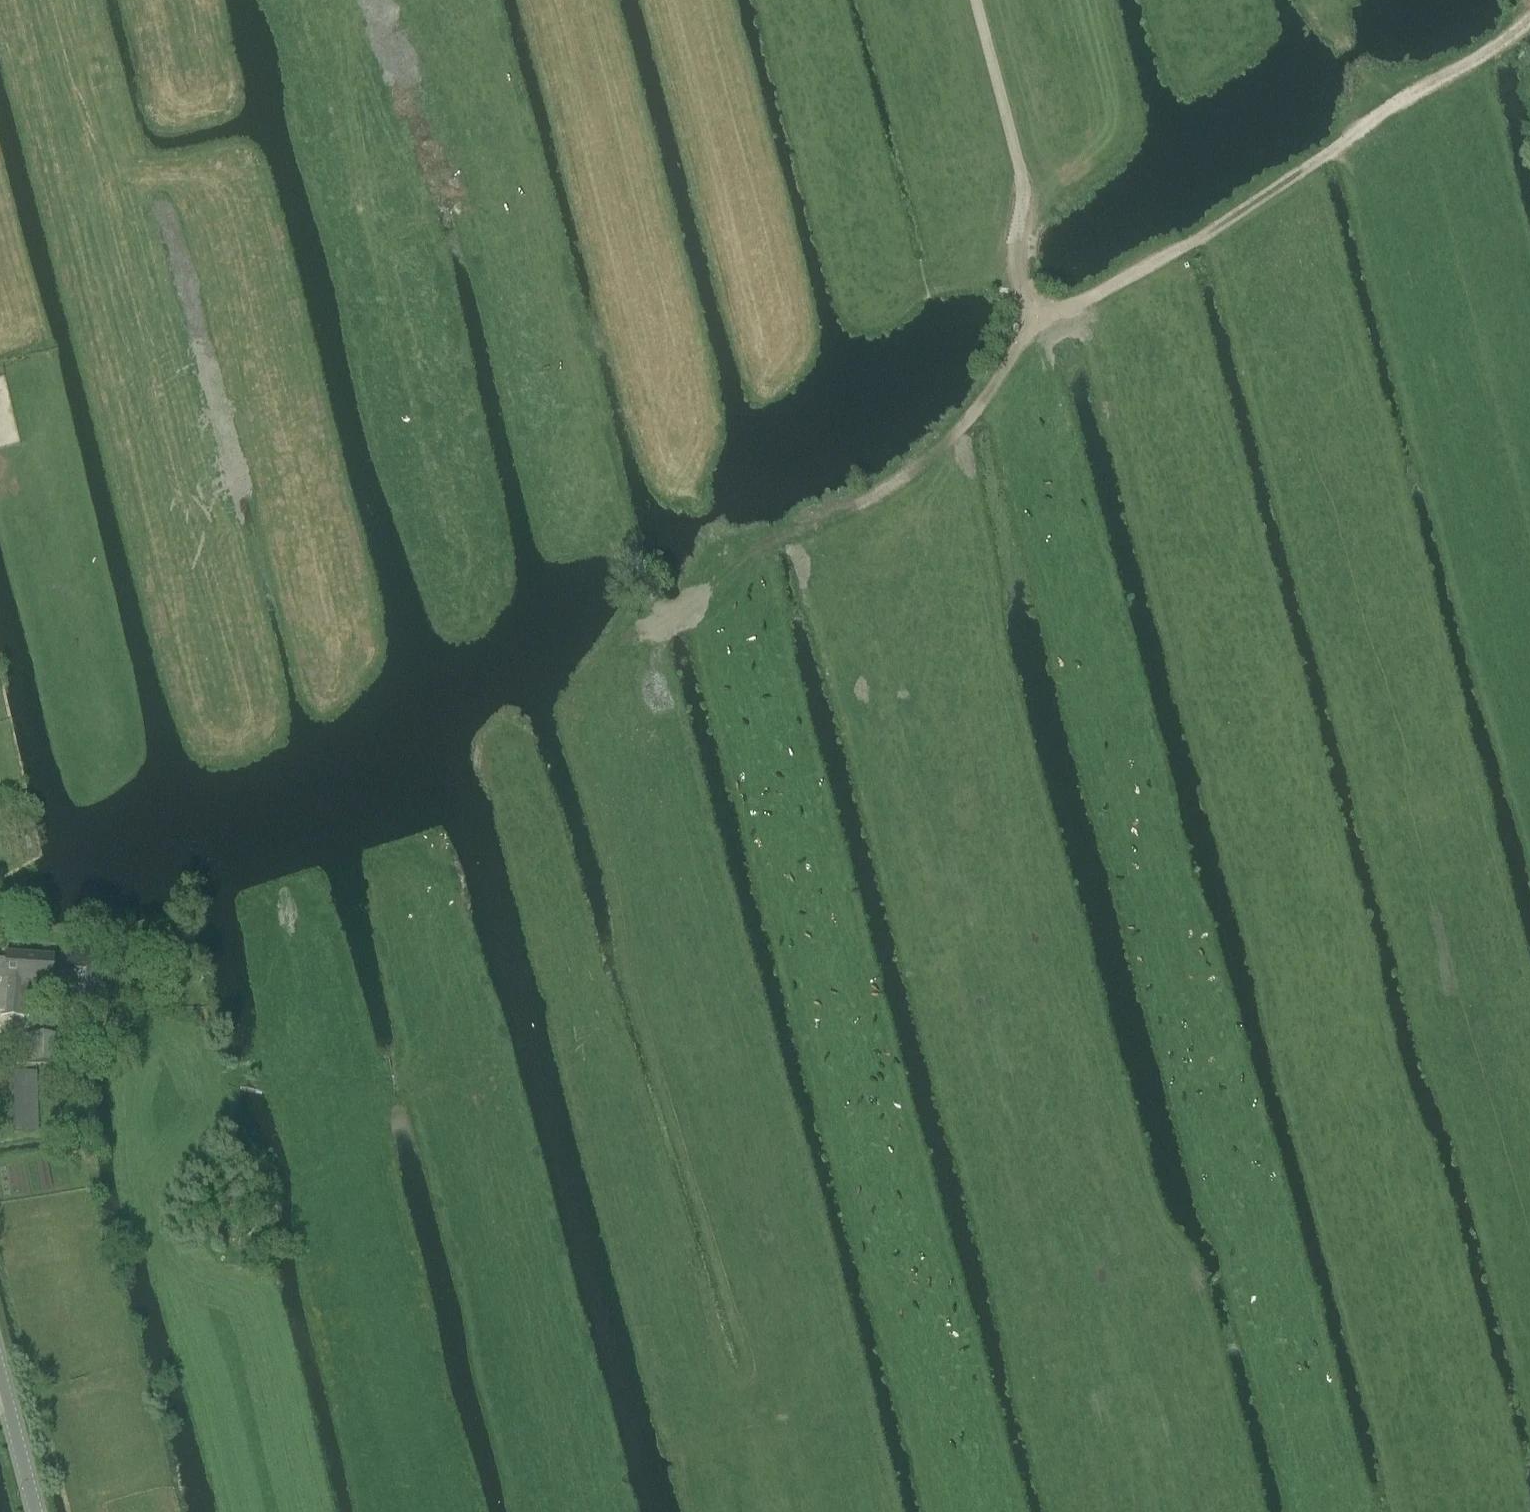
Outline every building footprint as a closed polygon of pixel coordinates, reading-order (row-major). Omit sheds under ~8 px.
[(1,1013),(0,1017),(23,1018),(23,1015),(41,1015),(44,984),(51,985),(53,957),(5,953),(5,960),(0,960),(0,1012),(1,1013)] [(89,975),(89,1009),(117,1010),(118,981),(107,981),(107,975),(89,975)] [(57,1065),(58,1035),(23,1033),(22,1063),(57,1065)] [(14,1133),(38,1132),(35,1072),(11,1073),(14,1133)]
